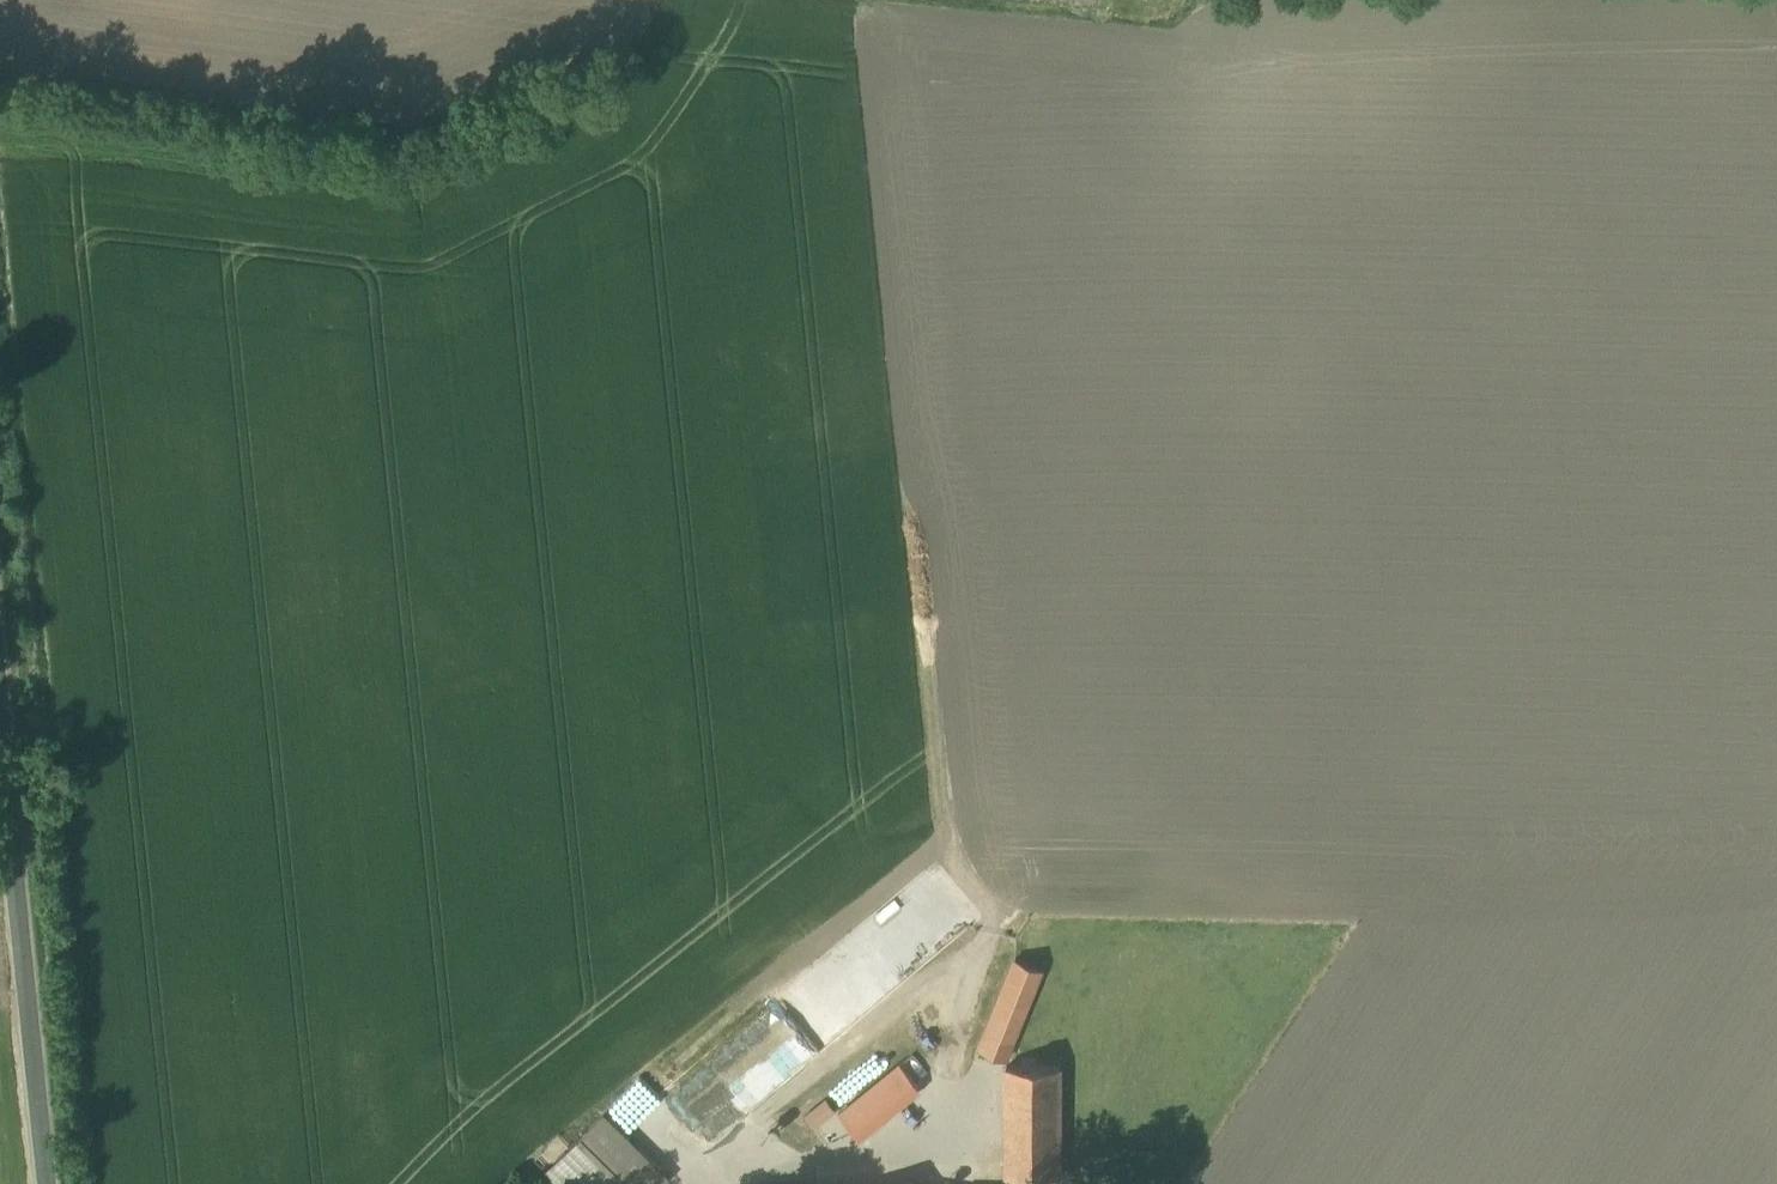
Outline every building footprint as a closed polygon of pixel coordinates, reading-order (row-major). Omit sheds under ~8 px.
[(1016,959),(980,1049),(1007,1060),(1043,969),(1016,959)] [(1061,1041),(1022,1041),(1023,1066),(1061,1067),(1061,1041)] [(901,1064),(840,1114),(859,1137),(920,1087),(901,1064)] [(1007,1066),(1007,1162),(968,1162),(968,1183),(1022,1183),(1022,1177),(1061,1177),(1061,1067),(1023,1066),(1007,1066)] [(828,1099),(805,1117),(814,1128),(837,1110),(828,1099)] [(602,1115),(558,1159),(583,1183),(665,1183),(669,1180),(602,1115)]
